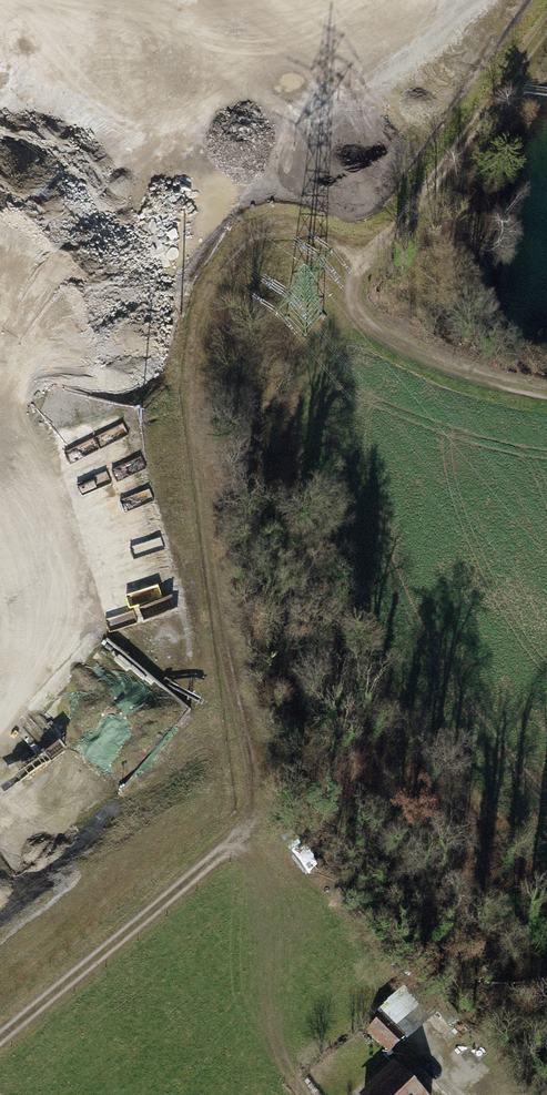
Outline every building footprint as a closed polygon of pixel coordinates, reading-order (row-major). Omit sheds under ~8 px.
[(406,1094),(435,1094),(422,1081),(406,1094)]
